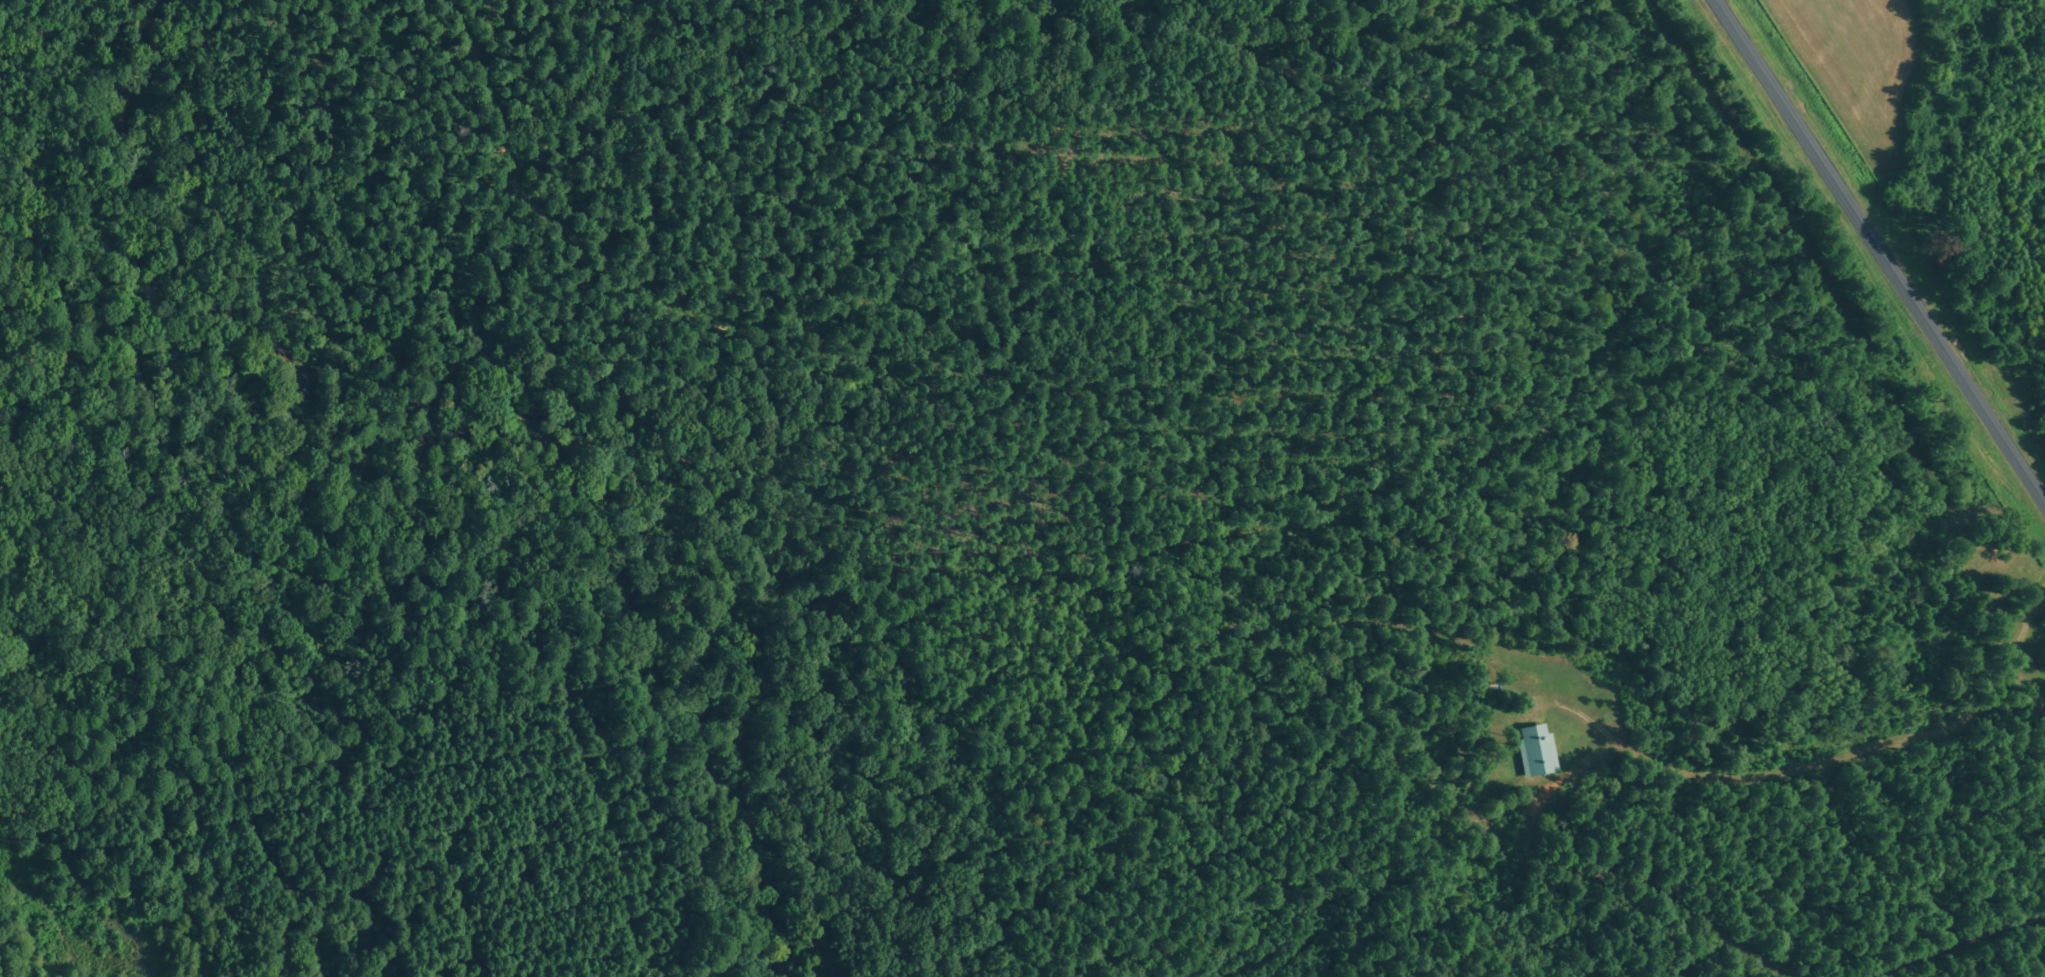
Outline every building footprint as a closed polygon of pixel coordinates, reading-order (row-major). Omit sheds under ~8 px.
[(1526,779),(1560,774),(1554,734),(1547,735),(1545,726),(1519,730),(1526,779)]
